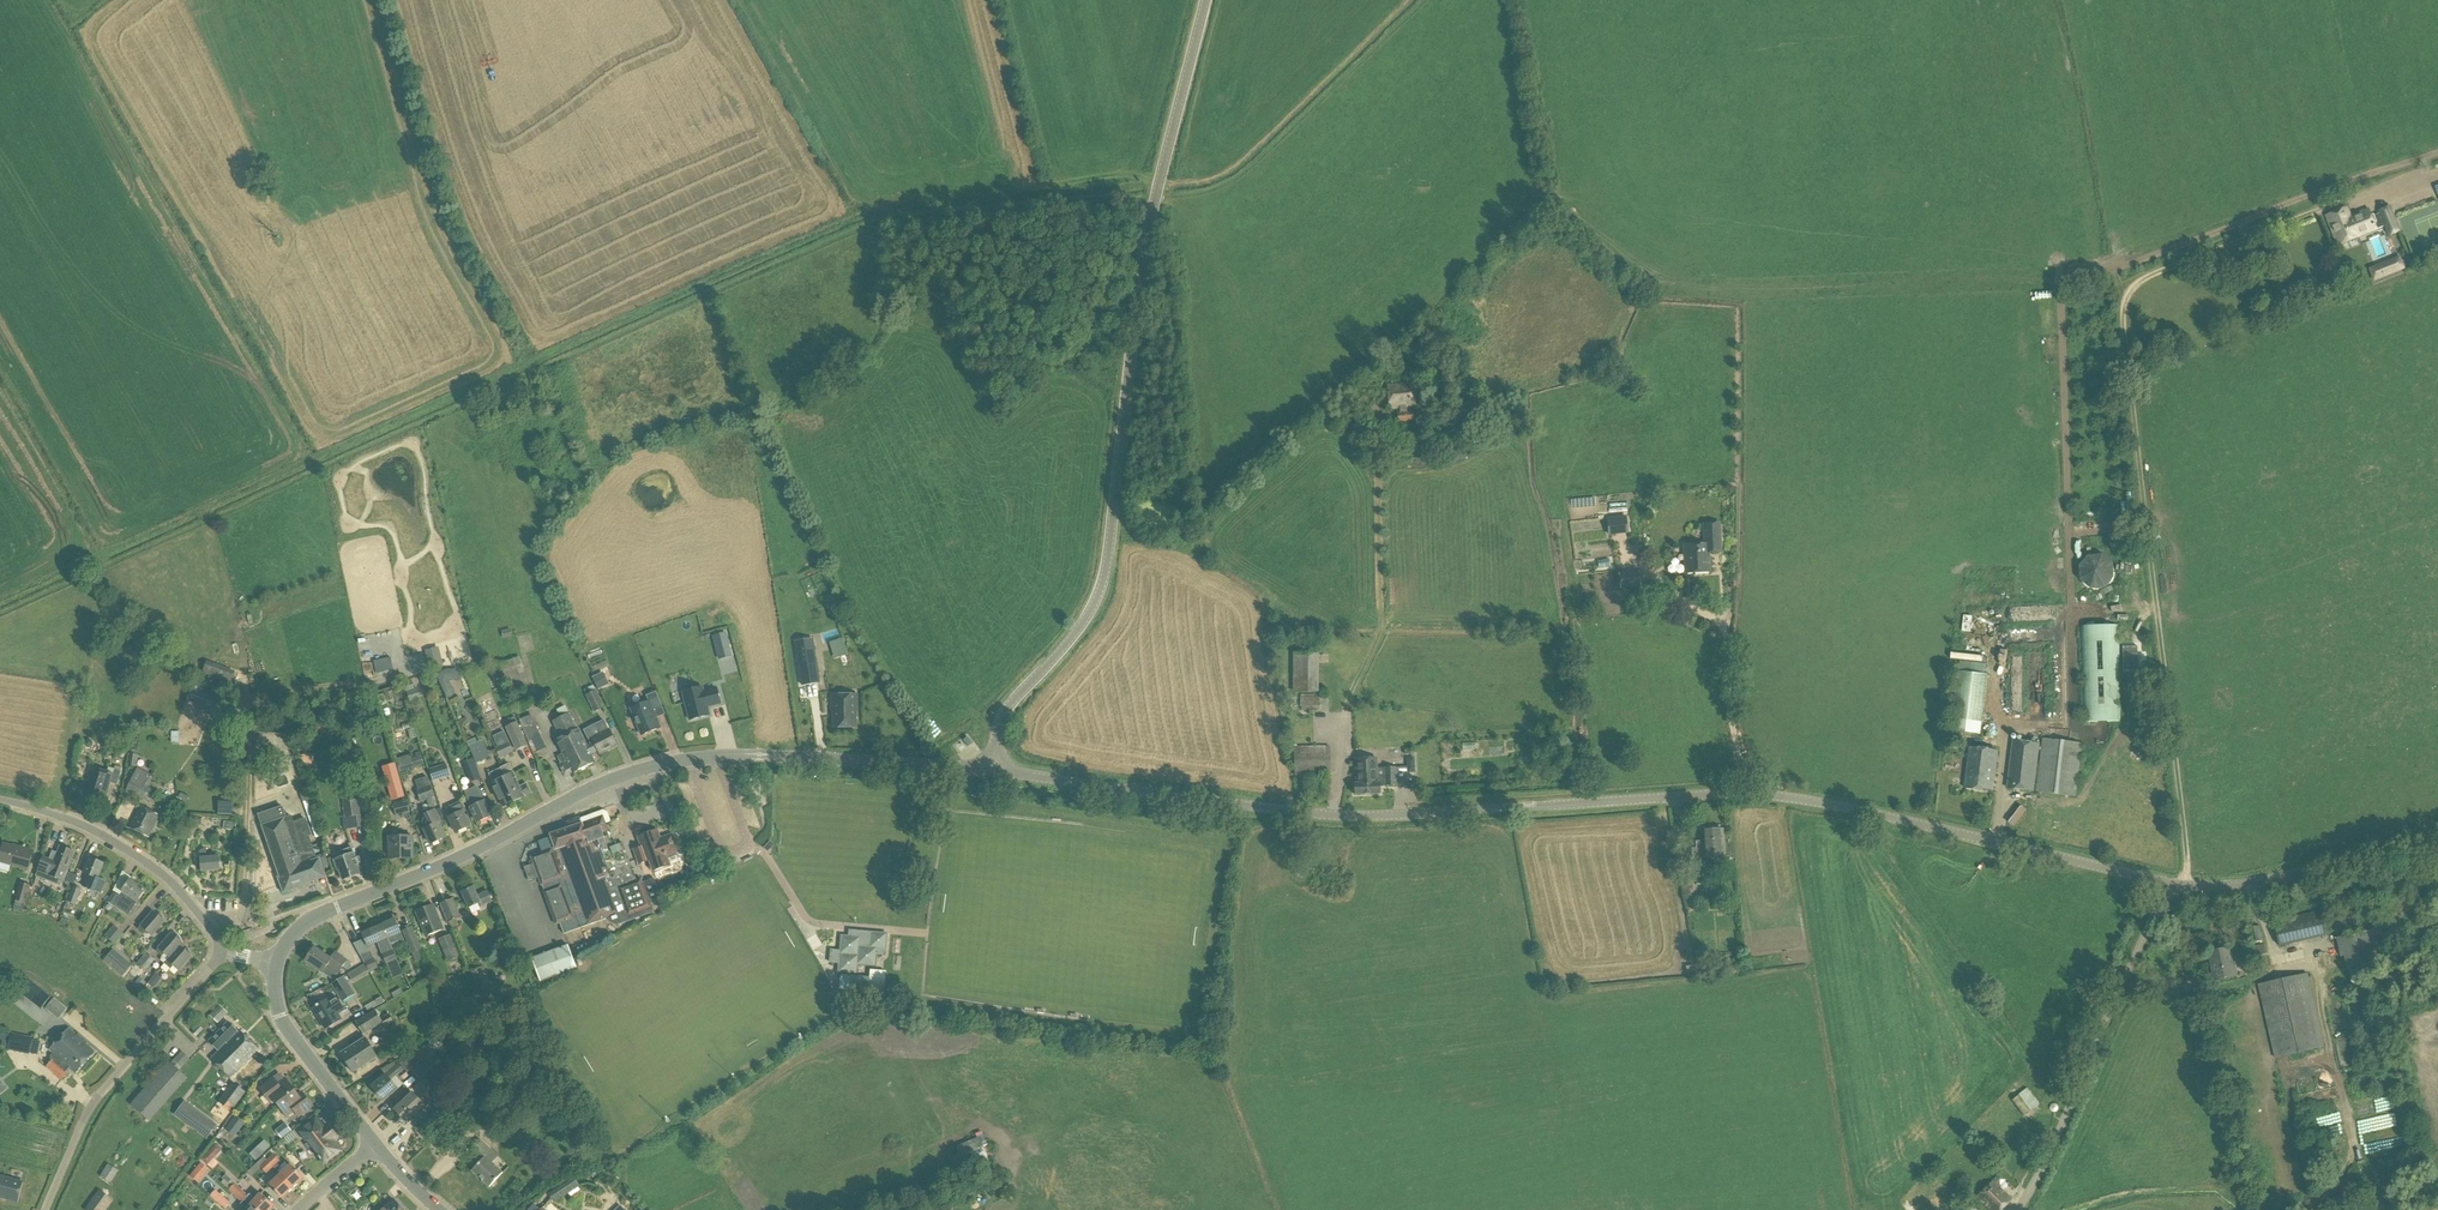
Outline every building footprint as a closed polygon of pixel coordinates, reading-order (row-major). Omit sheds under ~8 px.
[(2326,216),(2338,245),(2378,229),(2385,226),(2389,235),(2398,231),(2392,215),(2388,205),(2371,211),(2370,209),(2351,217),(2348,208),(2326,216)] [(2068,249),(2070,257),(2081,254),(2079,247),(2068,249)] [(2220,254),(2225,269),(2241,263),(2236,248),(2220,254)] [(2382,276),(2404,268),(2399,257),(2377,265),(2382,276)] [(1387,384),(1389,409),(1400,409),(1401,413),(1398,413),(1399,422),(1413,421),(1413,412),(1407,412),(1406,408),(1416,407),(1414,382),(1387,384)] [(1615,514),(1626,513),(1625,504),(1596,506),(1596,510),(1614,510),(1615,514)] [(1607,519),(1609,534),(1628,532),(1626,516),(1607,519)] [(1684,545),(1685,573),(1710,572),(1709,553),(1721,552),(1720,523),(1704,524),(1705,544),(1684,545)] [(2109,585),(2113,581),(2115,577),(2116,572),(2115,566),(2113,562),(2110,558),(2106,555),(2101,553),(2096,553),(2091,555),(2087,557),(2083,561),(2081,566),(2080,571),(2081,576),(2083,580),(2086,584),(2090,587),(2095,589),(2100,589),(2105,588),(2109,585)] [(1610,567),(1609,559),(1598,561),(1599,569),(1610,567)] [(1618,572),(1620,589),(1641,586),(1639,570),(1618,572)] [(2082,626),(2085,722),(2120,721),(2117,625),(2082,626)] [(731,655),(725,632),(712,636),(718,659),(731,655)] [(801,685),(802,685),(817,682),(819,682),(814,648),(812,638),(795,641),(794,641),(801,685)] [(836,655),(849,654),(848,639),(835,640),(836,655)] [(437,648),(427,651),(432,668),(441,666),(437,648)] [(839,661),(842,668),(854,663),(851,656),(839,661)] [(499,664),(502,671),(510,694),(529,687),(526,679),(527,679),(521,664),(519,657),(499,664)] [(382,660),(374,662),(376,673),(385,671),(382,660)] [(208,662),(204,673),(230,683),(234,672),(208,662)] [(1951,731),(1980,734),(1986,675),(1957,671),(1951,731)] [(603,672),(593,677),(599,689),(609,684),(603,672)] [(403,683),(405,691),(413,689),(411,681),(403,683)] [(451,687),(449,681),(441,685),(446,698),(451,698),(454,695),(454,689),(451,687)] [(683,692),(690,720),(710,715),(707,705),(712,704),(712,706),(721,703),(717,688),(704,692),(703,687),(683,692)] [(381,698),(385,710),(409,701),(404,689),(381,698)] [(542,693),(546,700),(555,696),(552,689),(542,693)] [(407,693),(410,701),(420,698),(418,690),(407,693)] [(587,695),(595,711),(605,706),(597,690),(587,695)] [(631,709),(642,735),(660,728),(653,712),(663,708),(656,692),(646,696),(649,702),(631,709)] [(831,695),(831,711),(833,711),(834,727),(856,727),(856,711),(858,711),(858,695),(831,695)] [(1290,711),(1320,711),(1320,695),(1290,695),(1290,711)] [(1867,716),(1876,709),(1873,705),(1864,712),(1867,716)] [(567,713),(568,713),(564,706),(557,710),(560,717),(567,713)] [(569,713),(568,713),(567,713),(560,717),(552,721),(560,738),(556,740),(563,755),(558,757),(562,764),(560,765),(565,774),(571,771),(572,773),(595,762),(591,754),(598,750),(599,753),(616,745),(604,721),(597,724),(597,726),(589,730),(588,729),(584,731),(590,744),(587,745),(578,728),(577,729),(569,713)] [(520,721),(534,753),(545,748),(530,716),(520,721)] [(503,722),(506,727),(517,722),(515,717),(503,722)] [(506,727),(516,750),(528,745),(517,722),(506,727)] [(188,743),(187,726),(172,727),(173,744),(188,743)] [(493,735),(497,745),(507,741),(502,730),(493,735)] [(968,746),(972,743),(967,737),(963,740),(968,746)] [(272,756),(288,756),(289,738),(272,738),(272,756)] [(2036,792),(2076,797),(2082,743),(2043,738),(2036,792)] [(91,748),(93,745),(93,742),(90,739),(87,740),(85,742),(85,746),(87,748),(91,748)] [(2007,789),(2035,792),(2040,743),(2013,740),(2007,789)] [(470,747),(476,762),(488,757),(482,742),(470,747)] [(496,748),(500,757),(513,751),(509,742),(496,748)] [(1294,747),(1295,775),(1330,775),(1330,746),(1294,747)] [(1964,788),(1993,791),(1998,751),(1969,747),(1964,788)] [(416,757),(410,758),(413,768),(423,764),(419,751),(414,753),(416,757)] [(409,755),(397,759),(397,760),(401,772),(413,768),(410,758),(409,755)] [(462,763),(470,783),(481,779),(473,758),(462,763)] [(1356,759),(1357,778),(1397,776),(1397,767),(1377,768),(1377,758),(1356,759)] [(1414,774),(1422,775),(1422,760),(1414,760),(1414,774)] [(429,769),(433,781),(451,775),(448,764),(429,769)] [(500,768),(515,800),(531,793),(527,784),(520,787),(513,772),(514,772),(510,764),(500,768)] [(515,800),(500,768),(489,774),(493,782),(492,782),(503,806),(515,800)] [(90,792),(106,797),(110,783),(117,785),(122,771),(115,769),(113,774),(97,769),(90,792)] [(127,791),(143,799),(149,786),(145,784),(149,775),(137,769),(133,779),(127,791)] [(385,773),(393,800),(404,797),(396,769),(385,773)] [(1397,776),(1357,778),(1357,784),(1355,784),(1355,795),(1380,794),(1380,786),(1398,785),(1397,776)] [(415,781),(418,790),(417,790),(421,801),(434,797),(427,777),(415,781)] [(276,781),(261,786),(267,803),(282,798),(276,781)] [(471,807),(478,822),(491,816),(483,801),(476,787),(465,792),(471,807)] [(300,792),(303,801),(308,800),(305,790),(300,792)] [(650,809),(645,791),(638,793),(643,811),(650,809)] [(394,804),(396,815),(410,812),(408,800),(394,804)] [(446,806),(451,817),(449,817),(456,832),(469,827),(462,811),(465,810),(460,800),(446,806)] [(344,818),(345,829),(363,827),(360,801),(344,803),(346,817),(344,818)] [(130,827),(149,837),(160,816),(140,806),(130,827)] [(218,814),(232,815),(232,807),(218,806),(218,814)] [(264,829),(280,877),(278,877),(283,894),(290,892),(291,893),(307,887),(306,886),(309,885),(309,883),(325,877),(322,868),(319,859),(316,859),(310,838),(312,837),(307,821),(295,825),(293,819),(290,820),(289,817),(288,818),(285,809),(261,818),(265,829),(264,829)] [(435,810),(426,815),(431,826),(424,829),(431,844),(445,838),(438,823),(440,822),(435,810)] [(531,856),(554,924),(558,923),(562,934),(610,915),(610,917),(625,910),(618,888),(627,885),(621,867),(629,864),(622,843),(613,846),(605,824),(611,822),(608,812),(603,810),(580,818),(580,817),(570,821),(568,825),(569,828),(551,834),(555,847),(531,856)] [(223,829),(235,830),(236,822),(224,821),(223,829)] [(634,849),(639,864),(650,860),(654,870),(668,865),(665,856),(678,852),(672,835),(660,839),(657,830),(639,837),(642,846),(634,849)] [(1724,861),(1723,830),(1701,831),(1702,842),(1696,843),(1697,848),(1684,849),(1685,863),(1724,861)] [(390,837),(390,858),(413,858),(413,837),(390,837)] [(28,870),(33,852),(13,846),(12,847),(3,844),(0,856),(0,862),(28,870)] [(50,874),(64,879),(65,876),(67,873),(75,852),(60,846),(57,853),(53,851),(50,859),(44,857),(36,877),(47,881),(50,874)] [(334,860),(338,870),(339,870),(343,880),(360,874),(357,865),(358,864),(354,853),(352,847),(337,853),(339,858),(334,860)] [(199,852),(200,858),(201,871),(220,869),(220,868),(221,868),(221,863),(219,863),(219,857),(207,858),(205,849),(199,852)] [(319,859),(322,868),(328,866),(325,857),(319,859)] [(84,873),(90,876),(87,882),(85,888),(94,891),(96,885),(95,885),(97,879),(98,879),(104,864),(90,858),(84,873)] [(1714,868),(1715,881),(1726,880),(1725,868),(1714,868)] [(1681,873),(1685,900),(1695,898),(1690,871),(1681,873)] [(630,912),(657,905),(653,892),(649,876),(636,880),(640,893),(643,892),(646,901),(629,905),(630,912)] [(109,902),(115,906),(115,905),(119,907),(118,909),(131,917),(141,902),(139,900),(147,889),(132,878),(123,892),(121,895),(116,891),(109,902)] [(15,900),(24,903),(30,886),(21,883),(15,900)] [(67,902),(76,905),(81,889),(73,886),(67,902)] [(461,892),(469,908),(480,903),(481,905),(492,900),(488,890),(477,895),(474,886),(461,892)] [(453,899),(440,904),(446,917),(448,922),(460,918),(453,899)] [(416,912),(426,936),(443,929),(433,905),(416,912)] [(138,929),(144,935),(147,932),(152,936),(165,921),(161,913),(158,915),(154,911),(138,929)] [(2275,923),(2280,946),(2329,936),(2324,913),(2275,923)] [(2171,916),(2173,925),(2182,923),(2180,914),(2171,916)] [(2358,916),(2336,921),(2338,932),(2361,928),(2358,916)] [(382,924),(390,944),(398,940),(399,941),(403,940),(394,919),(382,924)] [(396,958),(390,944),(382,924),(361,933),(365,940),(354,945),(364,963),(365,965),(369,971),(377,967),(368,946),(377,942),(386,963),(396,958)] [(105,940),(113,946),(124,932),(117,926),(105,940)] [(2249,928),(2253,943),(2264,941),(2260,926),(2249,928)] [(403,930),(408,943),(413,955),(422,951),(418,940),(413,927),(403,930)] [(2337,938),(2341,957),(2345,956),(2349,974),(2391,964),(2382,928),(2337,938)] [(886,934),(850,930),(850,937),(842,936),(840,950),(831,949),(830,962),(840,963),(839,972),(856,973),(857,965),(875,966),(876,954),(884,955),(886,934)] [(165,954),(169,958),(170,958),(181,946),(183,944),(183,943),(179,936),(176,937),(172,933),(156,951),(162,957),(165,954)] [(439,939),(448,961),(459,956),(450,934),(439,939)] [(532,957),(540,980),(576,968),(568,944),(532,957)] [(2243,949),(2248,968),(2268,964),(2264,945),(2243,949)] [(170,958),(169,958),(165,964),(171,969),(173,966),(179,971),(192,956),(191,955),(187,948),(185,949),(181,946),(170,958)] [(305,961),(322,972),(327,965),(338,972),(342,966),(347,970),(352,963),(334,952),(330,958),(314,947),(305,961)] [(2209,952),(2215,980),(2237,976),(2231,947),(2209,952)] [(103,960),(121,976),(130,965),(112,950),(103,960)] [(137,963),(145,969),(154,958),(146,952),(137,963)] [(418,954),(421,965),(429,963),(425,952),(418,954)] [(400,966),(396,958),(386,963),(389,971),(400,966)] [(1697,975),(1696,965),(1686,967),(1688,977),(1697,975)] [(886,971),(871,970),(870,977),(868,999),(868,1006),(882,1008),(886,971)] [(149,982),(154,987),(162,978),(157,973),(149,982)] [(839,997),(868,999),(870,977),(841,974),(839,997)] [(2258,985),(2275,1058),(2325,1047),(2308,974),(2258,985)] [(133,985),(138,990),(146,982),(140,977),(133,985)] [(331,984),(342,1002),(354,995),(343,977),(331,984)] [(51,996),(30,979),(21,991),(42,1007),(51,996)] [(140,991),(143,995),(149,988),(145,985),(140,991)] [(330,1001),(328,998),(319,1004),(318,1004),(316,1005),(316,1006),(313,1008),(326,1029),(341,1019),(338,1013),(344,1009),(336,997),(330,1001)] [(470,1014),(483,1009),(478,997),(465,1002),(470,1014)] [(46,1008),(59,1019),(67,1009),(55,999),(46,1008)] [(210,1015),(218,1022),(227,1012),(220,1005),(210,1015)] [(355,1021),(363,1034),(382,1022),(385,1027),(394,1022),(388,1014),(380,1019),(374,1010),(355,1021)] [(211,1059),(230,1078),(258,1049),(240,1031),(239,1032),(228,1022),(209,1042),(218,1050),(225,1042),(227,1043),(211,1059)] [(199,1025),(192,1032),(196,1035),(203,1028),(199,1025)] [(74,1058),(83,1066),(95,1052),(69,1029),(58,1041),(59,1043),(76,1057),(74,1058)] [(12,1033),(10,1043),(17,1044),(15,1052),(29,1055),(33,1038),(12,1033)] [(341,1053),(353,1073),(377,1057),(365,1038),(341,1053)] [(2349,1039),(2340,1042),(2349,1066),(2358,1062),(2349,1039)] [(59,1043),(58,1041),(50,1050),(53,1052),(50,1055),(51,1059),(53,1061),(47,1067),(62,1081),(69,1073),(67,1072),(70,1068),(76,1073),(83,1066),(74,1058),(76,1057),(59,1043)] [(393,1051),(397,1058),(407,1052),(404,1046),(393,1051)] [(412,1069),(418,1063),(411,1055),(402,1064),(405,1068),(409,1072),(412,1069)] [(188,1078),(179,1071),(169,1062),(131,1106),(150,1122),(188,1078)] [(405,1068),(402,1064),(400,1062),(397,1065),(386,1074),(371,1087),(383,1100),(402,1084),(396,1076),(405,1068)] [(2336,1086),(2331,1070),(2319,1074),(2323,1089),(2336,1086)] [(2303,1080),(2306,1094),(2322,1090),(2318,1076),(2303,1080)] [(274,1099),(278,1104),(295,1090),(286,1078),(279,1084),(274,1077),(260,1088),(271,1102),(274,1099)] [(231,1111),(246,1091),(233,1082),(219,1102),(231,1111)] [(2031,1085),(2021,1092),(2032,1108),(2042,1102),(2031,1085)] [(295,1090),(278,1104),(287,1116),(295,1110),(299,1117),(313,1106),(302,1092),(298,1095),(295,1090)] [(394,1109),(406,1122),(413,1114),(421,1123),(416,1128),(430,1142),(455,1119),(441,1104),(440,1104),(435,1099),(426,1107),(412,1092),(394,1109)] [(2012,1100),(2023,1116),(2030,1110),(2020,1095),(2012,1100)] [(216,1125),(185,1102),(175,1115),(207,1138),(216,1125)] [(312,1155),(316,1152),(324,1162),(341,1149),(334,1140),(337,1137),(327,1125),(324,1127),(317,1118),(300,1132),(309,1143),(305,1146),(312,1155)] [(225,1129),(235,1136),(240,1130),(230,1122),(225,1129)] [(283,1137),(291,1131),(286,1124),(276,1131),(282,1138),(283,1137)] [(983,1146),(988,1144),(982,1130),(975,1132),(976,1136),(955,1145),(960,1156),(961,1156),(983,1146)] [(471,1149),(482,1159),(472,1171),(489,1187),(502,1172),(492,1162),(498,1156),(480,1139),(471,1149)] [(221,1149),(216,1144),(211,1150),(216,1155),(221,1149)] [(989,1160),(983,1146),(961,1156),(967,1170),(989,1160)] [(267,1160),(273,1166),(280,1160),(274,1154),(267,1160)] [(94,1172),(111,1183),(118,1170),(102,1160),(94,1172)] [(273,1166),(267,1160),(260,1167),(266,1173),(273,1166)] [(208,1169),(201,1163),(190,1176),(198,1182),(208,1169)] [(280,1174),(293,1188),(304,1178),(291,1164),(280,1174)] [(204,1181),(208,1188),(221,1180),(217,1173),(204,1181)] [(293,1188),(280,1174),(270,1184),(282,1198),(293,1188)] [(231,1187),(235,1183),(225,1175),(222,1178),(223,1180),(231,1187)] [(0,1176),(0,1197),(18,1202),(23,1182),(0,1176)] [(573,1178),(550,1193),(549,1194),(554,1202),(579,1187),(574,1178),(573,1178)] [(229,1190),(231,1188),(231,1187),(223,1180),(221,1183),(229,1190)] [(1990,1209),(1999,1209),(2010,1199),(1993,1181),(1977,1197),(1990,1209)] [(232,1192),(237,1196),(240,1193),(238,1192),(241,1189),(235,1183),(231,1187),(231,1188),(229,1190),(232,1192)] [(237,1196),(243,1202),(246,1199),(249,1196),(241,1189),(238,1192),(240,1193),(237,1196)] [(230,1203),(215,1190),(210,1196),(225,1209),(230,1203)] [(113,1200),(101,1191),(86,1209),(106,1209),(113,1200)] [(246,1199),(257,1209),(258,1209),(270,1209),(274,1205),(261,1193),(255,1199),(250,1194),(249,1196),(246,1199)] [(394,1198),(382,1209),(405,1209),(394,1198)] [(243,1202),(241,1204),(246,1209),(245,1209),(258,1209),(257,1209),(246,1199),(243,1202)] [(1969,1203),(1968,1205),(1964,1200),(1957,1205),(1952,1209),(1975,1209),(1969,1203)]
